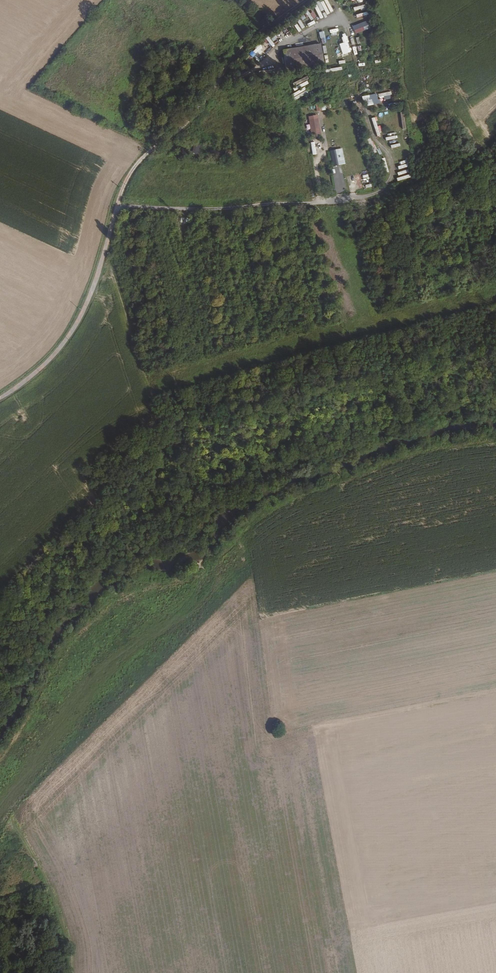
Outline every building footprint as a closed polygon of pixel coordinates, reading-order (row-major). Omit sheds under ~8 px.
[(313,11),(310,13),(308,10),(305,12),(311,21),(317,17),(313,11)] [(368,19),(352,26),(356,34),(371,27),(368,19)] [(275,42),(286,32),(283,29),(272,38),(275,42)] [(268,36),(265,39),(272,47),(275,45),(268,36)] [(322,44),(282,50),(286,72),(325,66),(322,44)] [(295,90),(310,84),(307,77),(292,82),(295,90)] [(291,95),(295,101),(308,93),(305,87),(291,95)] [(378,94),(379,98),(383,97),(384,100),(392,98),(390,91),(378,94)] [(363,96),(364,106),(379,104),(377,94),(363,96)] [(316,103),(316,111),(325,110),(325,103),(316,103)] [(318,115),(308,116),(312,136),(321,134),(318,115)] [(379,120),(376,121),(375,117),(373,118),(376,136),(382,135),(379,120)] [(370,138),(367,140),(374,154),(377,152),(370,138)] [(398,152),(397,148),(401,147),(400,143),(391,145),(392,153),(398,152)] [(193,145),(193,153),(201,154),(201,145),(193,145)] [(342,148),(328,151),(332,167),(345,164),(342,148)] [(380,159),(384,173),(389,172),(385,158),(380,159)] [(396,169),(409,167),(408,160),(400,161),(401,165),(396,166),(396,169)] [(397,174),(399,181),(411,177),(409,170),(397,174)] [(358,174),(347,176),(349,183),(359,182),(358,174)]
